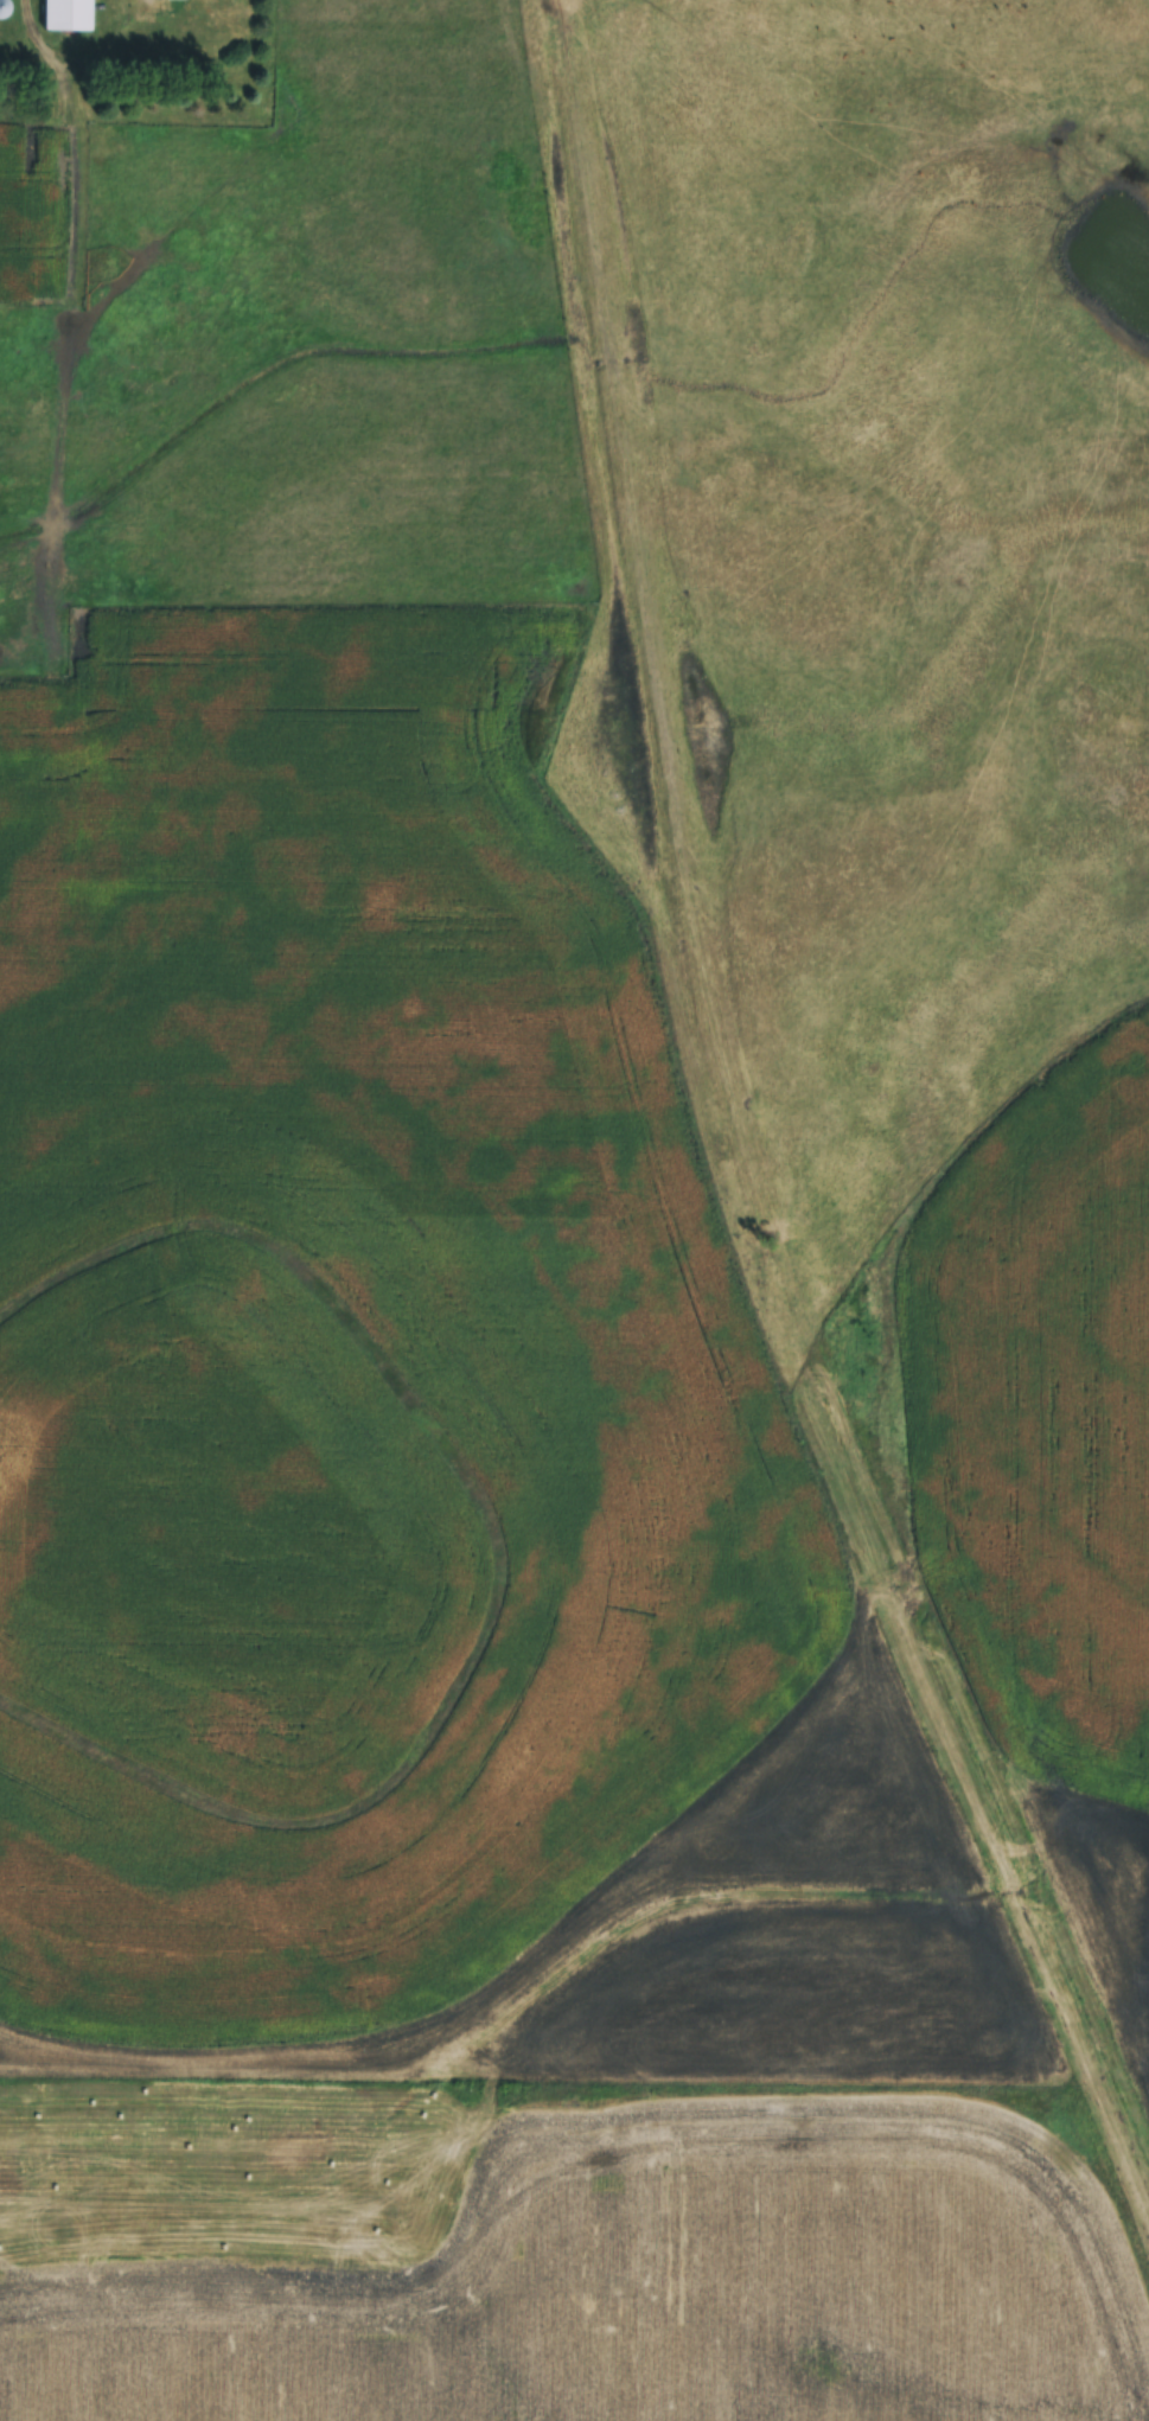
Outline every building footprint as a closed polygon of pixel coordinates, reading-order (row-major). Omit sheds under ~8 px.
[(89,32),(89,0),(40,0),(40,32),(89,32)]
